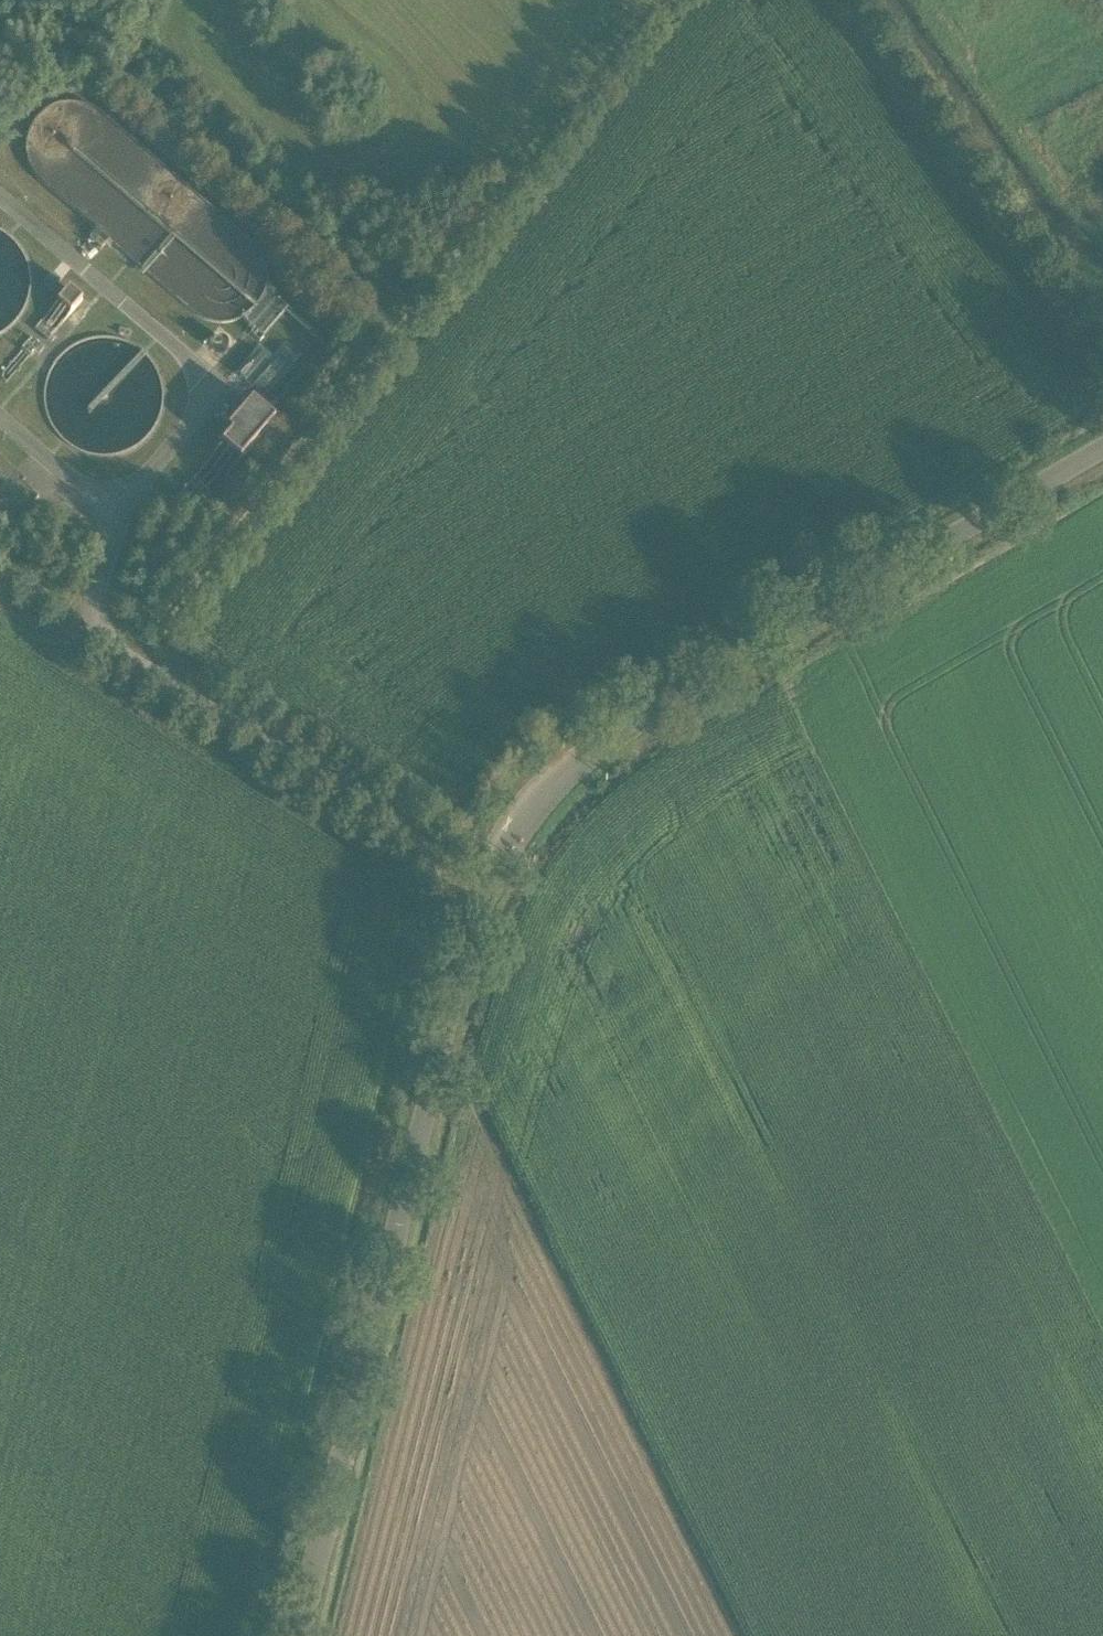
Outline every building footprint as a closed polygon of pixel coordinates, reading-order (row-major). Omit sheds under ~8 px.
[(247,320),(241,323),(253,333),(249,337),(258,345),(285,312),(271,299),(274,296),(267,290),(267,294),(265,299),(262,306),(257,311),(252,316),(247,320)] [(68,292),(56,307),(69,318),(81,304),(68,292)] [(285,351),(249,392),(257,399),(293,359),(285,351)] [(230,437),(220,448),(239,464),(273,424),(251,404),(226,433),(230,437)]
